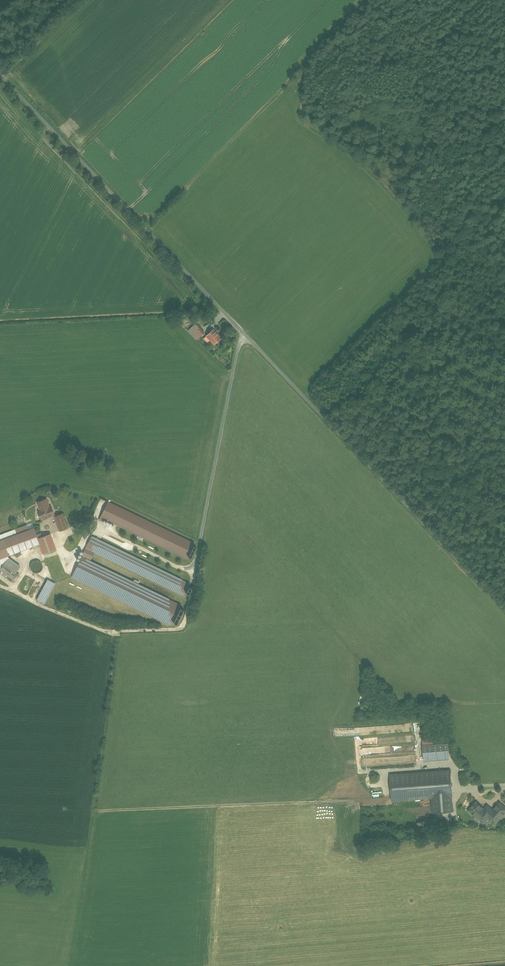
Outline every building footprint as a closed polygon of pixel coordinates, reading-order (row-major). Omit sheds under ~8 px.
[(198,330),(202,327),(198,322),(190,328),(194,333),(198,330)] [(213,329),(207,335),(215,343),(221,338),(213,329)] [(174,530),(109,498),(102,513),(167,545),(174,530)] [(39,510),(41,519),(55,515),(52,506),(49,507),(46,499),(37,502),(40,510),(39,510)] [(61,511),(55,513),(60,528),(66,526),(61,511)] [(0,532),(0,556),(8,553),(40,541),(41,541),(38,535),(33,520),(0,532)] [(45,532),(38,535),(41,541),(40,541),(43,550),(50,547),(45,532)] [(179,575),(93,533),(87,545),(95,549),(98,551),(173,588),(179,575)] [(95,549),(87,545),(83,552),(91,556),(95,549)] [(0,556),(0,566),(13,575),(22,563),(8,553),(0,556)] [(42,560),(41,558),(39,558),(36,558),(34,559),(32,560),(32,563),(32,565),(33,567),(34,569),(36,570),(39,570),(41,569),(43,567),(44,565),(44,562),(42,560)] [(55,580),(48,576),(38,597),(46,601),(57,581),(55,580)] [(448,741),(422,743),(423,759),(449,758),(448,741)] [(451,769),(390,774),(392,801),(431,799),(432,813),(453,812),(452,797),(453,797),(451,769)] [(467,809),(484,824),(489,818),(496,824),(504,813),(504,805),(500,801),(493,808),(488,804),(485,808),(476,800),(467,809)]
